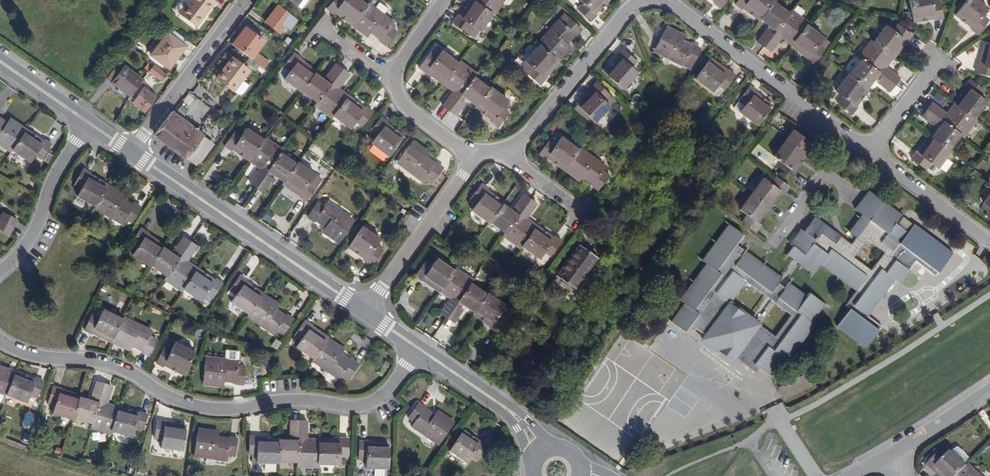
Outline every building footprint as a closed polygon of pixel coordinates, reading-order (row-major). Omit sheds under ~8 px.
[(179,14),(196,27),(215,1),(214,0),(190,0),(179,14)] [(334,11),(351,24),(366,4),(361,0),(333,0),(327,8),(333,13),(334,11)] [(480,29),(492,11),(476,0),(469,0),(459,15),(458,14),(454,20),(469,31),(473,24),(480,29)] [(492,11),(500,0),(476,0),(492,11)] [(607,0),(579,0),(582,3),(577,8),(590,21),(595,15),(594,14),(607,0)] [(761,19),(773,2),(775,0),(774,0),(739,0),(736,5),(741,9),(743,7),(760,20),(761,19)] [(932,3),(931,0),(910,0),(914,22),(934,19),(935,22),(943,21),(940,2),(932,3)] [(987,8),(977,0),(965,0),(954,14),(971,27),(970,28),(976,32),(987,19),(982,14),(987,8)] [(772,28),(775,24),(778,27),(788,13),(773,2),(761,19),(772,28)] [(384,14),(382,16),(366,4),(351,24),(364,34),(369,28),(371,29),(370,31),(380,39),(379,41),(385,45),(395,31),(390,26),(393,21),(384,14)] [(291,29),(297,21),(277,6),(272,12),(273,13),(267,22),(280,32),(285,26),(291,29)] [(791,10),(788,13),(778,27),(773,34),(764,46),(771,52),(778,42),(777,40),(781,34),(784,36),(783,38),(791,45),(806,25),(808,23),(791,10)] [(549,28),(550,30),(538,44),(557,60),(568,48),(562,43),(565,41),(566,43),(574,34),(576,35),(581,29),(568,17),(563,23),(557,18),(549,28)] [(893,30),(886,25),(873,41),(893,57),(906,40),(907,40),(912,35),(898,24),(893,30)] [(823,38),(806,25),(791,45),(808,58),(807,59),(813,63),(824,49),(818,44),(823,38)] [(249,58),(251,58),(263,41),(245,27),(232,44),(247,56),(249,58)] [(678,41),(681,34),(667,28),(655,50),(672,58),(671,61),(683,66),(686,61),(693,63),(701,48),(694,44),(693,45),(683,41),(682,42),(678,41)] [(151,55),(166,66),(173,57),(176,59),(189,42),(172,29),(169,33),(168,32),(151,55)] [(767,30),(758,41),(764,46),(773,34),(767,30)] [(885,64),(887,65),(893,57),(873,41),(871,40),(858,57),(862,60),(875,70),(882,75),(894,84),(900,77),(891,70),(890,72),(883,67),(885,64)] [(984,43),(979,63),(977,63),(975,70),(989,74),(989,45),(984,43)] [(543,78),(542,77),(557,60),(538,44),(524,60),(530,66),(525,72),(539,83),(543,78)] [(631,68),(636,61),(622,50),(617,55),(618,57),(604,72),(623,88),(637,73),(631,68)] [(284,77),(302,90),(315,72),(317,70),(300,57),(301,56),(294,51),(284,66),(289,70),(284,77)] [(424,73),(425,72),(443,85),(457,64),(440,51),(435,58),(428,54),(418,68),(424,73)] [(260,53),(255,59),(266,67),(271,60),(260,53)] [(169,69),(176,59),(173,57),(166,66),(169,69)] [(216,78),(226,85),(241,64),(232,57),(216,78)] [(260,65),(251,58),(249,58),(246,62),(256,70),(260,65)] [(729,70),(728,71),(711,58),(696,78),(713,92),(719,84),(724,88),(735,74),(729,70)] [(876,76),(873,73),(875,70),(862,60),(850,75),(868,87),(876,76)] [(130,96),(139,84),(143,80),(118,61),(106,78),(118,87),(123,91),(130,96)] [(149,71),(154,65),(149,61),(144,68),(149,71)] [(449,96),(442,106),(449,111),(458,98),(463,91),(474,77),(476,74),(459,62),(457,64),(443,85),(450,90),(451,88),(454,90),(449,97),(449,96)] [(336,63),(327,75),(333,79),(342,67),(336,63)] [(241,64),(226,85),(233,91),(249,70),(241,64)] [(166,74),(154,65),(149,71),(161,80),(166,74)] [(350,73),(342,67),(333,79),(328,86),(318,101),(315,104),(332,117),(334,114),(349,94),(341,88),(340,89),(336,86),(341,80),(344,81),(350,73)] [(327,81),(315,72),(302,90),(318,101),(328,86),(325,84),(327,81)] [(856,106),(869,89),(868,87),(850,75),(850,74),(836,91),(843,97),(839,103),(853,113),(857,107),(856,106)] [(890,90),(894,84),(882,75),(878,81),(890,90)] [(467,94),(464,97),(476,105),(489,88),(474,77),(463,91),(467,94)] [(966,86),(967,87),(954,103),(974,118),(987,101),(980,96),(985,90),(971,79),(966,86)] [(605,99),(609,93),(595,82),(591,89),(592,90),(580,107),(600,122),(612,104),(605,99)] [(156,97),(139,84),(130,96),(128,99),(127,101),(143,113),(156,97)] [(490,86),(489,88),(476,105),(475,107),(492,119),(491,120),(497,124),(508,109),(502,105),(507,99),(490,86)] [(755,92),(756,90),(749,86),(739,100),(745,105),(740,112),(757,125),(772,105),(755,92)] [(366,105),(365,105),(349,94),(334,114),(350,126),(356,119),(362,124),(373,110),(366,105)] [(464,103),(458,98),(449,111),(455,115),(464,103)] [(963,136),(976,120),(974,118),(954,103),(947,112),(949,114),(947,116),(940,111),(942,109),(932,101),(926,109),(939,118),(945,123),(960,134),(963,136)] [(922,115),(934,123),(939,118),(926,109),(922,115)] [(156,136),(175,151),(194,126),(172,110),(155,133),(156,136)] [(217,130),(221,123),(213,118),(208,126),(217,130)] [(386,125),(387,123),(380,119),(370,133),(376,138),(371,145),(387,157),(402,137),(386,125)] [(11,152),(25,131),(11,123),(7,128),(5,127),(6,125),(0,121),(0,145),(11,152)] [(931,136),(949,149),(960,134),(945,123),(943,126),(940,124),(931,136)] [(205,134),(194,126),(175,151),(186,159),(205,134)] [(231,149),(232,148),(249,160),(264,138),(247,126),(241,134),(235,129),(225,144),(231,149)] [(794,171),(814,144),(794,128),(774,156),(794,171)] [(43,141),(42,142),(25,131),(11,152),(29,163),(34,156),(40,160),(50,145),(43,141)] [(256,171),(249,182),(256,187),(264,176),(271,166),(280,152),(283,148),(266,135),(264,138),(249,160),(257,165),(259,163),(262,166),(257,172),(256,171)] [(937,168),(950,150),(949,149),(931,136),(930,135),(916,152),(915,152),(911,157),(925,168),(930,162),(937,168)] [(546,159),(547,157),(564,170),(578,149),(562,137),(556,144),(550,140),(540,154),(546,159)] [(423,155),(427,149),(414,140),(399,160),(414,171),(412,174),(423,181),(426,177),(432,181),(443,167),(438,163),(436,163),(426,155),(425,156),(423,155)] [(595,158),(594,161),(578,149),(564,170),(576,179),(581,173),(583,175),(582,176),(592,184),(591,186),(598,190),(608,175),(603,170),(606,166),(595,158)] [(274,169),(272,171),(284,180),(295,163),(280,152),(271,166),(274,169)] [(315,174),(296,161),(295,163),(284,180),(283,182),(300,194),(301,196),(306,200),(314,188),(309,184),(315,174)] [(79,191),(75,200),(94,208),(105,185),(86,177),(86,175),(79,173),(72,188),(79,191)] [(271,180),(264,176),(256,187),(263,191),(271,180)] [(783,193),(788,185),(775,176),(770,182),(763,177),(739,209),(746,215),(741,221),(755,231),(760,224),(756,221),(765,209),(779,190),(783,193)] [(119,192),(105,185),(94,208),(111,216),(110,219),(122,224),(124,218),(131,221),(138,204),(132,201),(131,202),(119,197),(118,200),(116,199),(119,192)] [(474,210),(490,221),(490,220),(503,204),(505,201),(489,190),(490,188),(485,185),(474,199),(479,203),(474,210)] [(953,254),(929,236),(914,224),(907,233),(895,223),(902,215),(869,190),(854,209),(862,214),(848,232),(855,237),(851,243),(837,233),(814,217),(803,231),(801,229),(789,245),(792,247),(786,254),(812,274),(821,263),(840,277),(856,290),(845,305),(850,308),(837,326),(866,348),(882,326),(868,315),(878,302),(894,280),(900,285),(910,272),(909,271),(916,262),(935,277),(953,254)] [(524,194),(516,206),(522,210),(530,199),(524,194)] [(520,248),(521,246),(536,226),(528,220),(527,222),(524,219),(530,211),(531,212),(537,204),(530,199),(522,210),(516,218),(505,232),(503,235),(520,248)] [(339,209),(340,207),(329,200),(326,205),(318,200),(309,215),(315,220),(316,219),(326,227),(327,225),(330,227),(325,233),(339,242),(354,220),(339,209)] [(515,213),(503,204),(490,220),(505,232),(516,218),(513,216),(515,213)] [(0,215),(0,223),(11,229),(14,222),(0,215)] [(743,250),(740,255),(737,253),(741,248),(734,243),(741,234),(725,222),(698,259),(702,262),(693,275),(676,299),(680,303),(667,321),(682,332),(688,325),(701,335),(699,339),(728,360),(731,357),(750,370),(753,365),(757,368),(766,374),(779,357),(785,361),(813,324),(809,321),(822,303),(807,292),(804,296),(787,282),(783,287),(776,282),(780,277),(743,250)] [(11,229),(0,223),(0,232),(7,236),(11,229)] [(375,246),(380,238),(362,226),(348,247),(365,259),(364,260),(365,261),(371,265),(381,251),(375,246)] [(554,237),(553,238),(536,226),(521,246),(538,259),(544,252),(550,256),(561,242),(554,237)] [(150,267),(150,266),(162,248),(163,246),(145,235),(145,233),(139,230),(130,245),(136,249),(131,256),(150,267)] [(182,239),(174,251),(180,255),(188,243),(182,239)] [(190,256),(195,247),(188,243),(180,255),(176,261),(166,276),(163,281),(180,292),(182,289),(195,268),(188,264),(186,266),(183,264),(189,255),(190,256)] [(576,287),(597,258),(579,245),(557,274),(576,287)] [(171,259),(173,256),(162,248),(150,266),(166,276),(176,261),(171,259)] [(421,278),(422,277),(439,289),(442,286),(454,269),(437,256),(431,263),(425,259),(415,274),(421,278)] [(454,269),(442,286),(439,289),(448,296),(450,294),(452,295),(447,302),(446,302),(439,311),(446,316),(455,304),(460,297),(471,282),(473,279),(456,267),(454,269)] [(215,278),(214,280),(195,268),(182,289),(200,301),(205,293),(211,297),(221,282),(215,278)] [(230,303),(248,315),(261,294),(244,282),(245,281),(239,277),(229,291),(235,296),(230,303)] [(465,300),(463,303),(474,311),(487,293),(471,282),(460,297),(465,300)] [(488,292),(487,293),(474,311),(473,313),(490,325),(489,326),(496,331),(507,317),(500,312),(505,304),(488,292)] [(276,303),(268,298),(261,294),(248,315),(264,325),(263,327),(274,335),(277,329),(283,333),(293,318),(287,313),(286,315),(275,308),(274,310),(272,309),(276,303)] [(461,309),(455,304),(446,316),(453,321),(461,309)] [(90,335),(91,333),(109,343),(120,321),(102,311),(98,319),(91,316),(83,332),(90,335)] [(139,328),(138,330),(120,321),(109,343),(124,351),(127,345),(129,346),(128,348),(139,354),(139,355),(145,359),(154,343),(147,339),(150,334),(139,328)] [(302,341),(298,348),(315,360),(324,346),(329,339),(312,327),(313,326),(306,322),(296,336),(302,341)] [(343,348),(334,342),(329,339),(324,346),(315,360),(331,370),(330,372),(340,380),(344,374),(350,378),(360,364),(354,359),(353,360),(343,353),(341,356),(339,354),(343,348)] [(180,376),(192,354),(173,344),(169,352),(163,349),(154,365),(161,368),(162,367),(180,376)] [(237,367),(237,360),(225,359),(224,362),(206,361),(204,386),(220,386),(221,380),(223,380),(223,383),(236,383),(236,385),(243,385),(244,368),(237,367)] [(11,389),(17,374),(2,368),(0,372),(0,394),(7,397),(11,389)] [(37,380),(36,381),(17,374),(11,389),(7,397),(27,405),(30,397),(37,400),(44,383),(37,380)] [(102,385),(97,399),(103,401),(108,387),(102,385)] [(74,421),(75,420),(82,400),(82,397),(62,391),(62,389),(55,387),(50,404),(57,406),(54,414),(74,421)] [(117,390),(108,387),(103,401),(100,410),(95,426),(93,431),(112,438),(113,435),(121,411),(113,408),(112,411),(108,410),(112,400),(113,400),(117,390)] [(96,408),(97,405),(82,400),(75,420),(95,426),(100,410),(96,408)] [(425,409),(426,408),(420,404),(409,419),(415,423),(412,428),(423,435),(424,433),(440,443),(454,423),(440,414),(436,420),(433,419),(435,416),(425,409)] [(142,416),(141,418),(121,411),(113,435),(134,442),(137,434),(143,436),(149,419),(142,416)] [(166,423),(166,421),(159,420),(156,438),(163,439),(161,447),(182,452),(187,426),(166,423)] [(298,438),(298,446),(298,464),(298,469),(319,469),(319,466),(319,441),(310,441),(310,444),(306,444),(306,433),(307,433),(307,423),(298,422),(298,438)] [(217,439),(217,431),(201,429),(199,455),(217,457),(217,459),(230,460),(230,454),(238,455),(240,437),(232,436),(232,438),(220,437),(220,439),(217,439)] [(483,441),(481,442),(464,430),(450,451),(467,463),(472,456),(479,461),(489,446),(483,441)] [(278,466),(278,464),(278,442),(278,441),(257,440),(257,439),(249,439),(249,457),(256,457),(256,465),(278,466)] [(340,441),(333,441),(319,441),(319,466),(340,466),(340,458),(348,458),(348,440),(340,440),(340,441)] [(293,446),(293,442),(278,442),(278,464),(298,464),(298,446),(293,446)] [(365,445),(364,443),(358,443),(357,461),(364,462),(364,470),(387,470),(386,445),(365,445)] [(939,468),(947,475),(958,475),(970,463),(956,450),(950,456),(943,451),(932,463),(938,469),(939,468)] [(979,472),(970,463),(958,475),(984,475),(979,472)]
